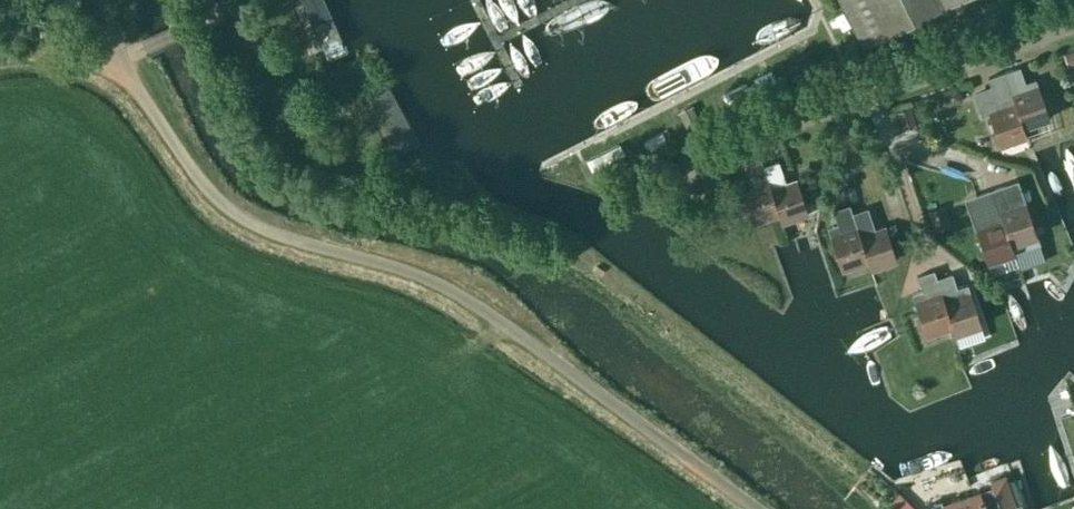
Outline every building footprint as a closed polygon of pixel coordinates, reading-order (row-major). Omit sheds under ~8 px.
[(866,46),(955,0),(842,0),(866,46)] [(1064,54),(1068,64),(1073,62),(1073,51),(1064,54)] [(1019,65),(1003,71),(1022,126),(1023,125),(1048,116),(1037,84),(1027,88),(1019,65)] [(1022,126),(1003,71),(987,76),(991,87),(973,93),(981,115),(988,112),(999,143),(1026,134),(1023,125),(1022,126)] [(962,99),(956,84),(941,90),(947,105),(962,99)] [(915,124),(910,106),(896,110),(902,128),(915,124)] [(752,220),(777,211),(762,165),(762,164),(760,156),(743,162),(751,184),(741,188),(752,220)] [(778,159),(762,164),(762,165),(777,211),(780,219),(807,210),(796,178),(786,182),(778,159)] [(838,201),(851,197),(847,182),(834,185),(838,201)] [(1013,251),(1039,242),(1019,185),(1009,189),(1007,183),(991,189),(1013,251)] [(1013,251),(991,189),(975,195),(984,218),(974,222),(976,228),(975,229),(986,261),(987,260),(992,273),(1017,264),(1013,251)] [(866,258),(851,212),(849,203),(832,209),(840,232),(830,235),(840,267),(866,258)] [(867,206),(851,212),(866,258),(869,267),(896,257),(885,225),(874,229),(867,206)] [(947,225),(941,206),(927,210),(933,229),(947,225)] [(935,278),(936,277),(933,269),(917,274),(925,297),(914,301),(925,333),(951,324),(935,278)] [(951,272),(936,277),(935,278),(951,324),(954,332),(981,323),(970,291),(959,295),(951,272)] [(969,493),(932,506),(931,502),(925,504),(927,508),(1000,508),(1015,504),(1004,474),(990,480),(991,485),(969,493)]
